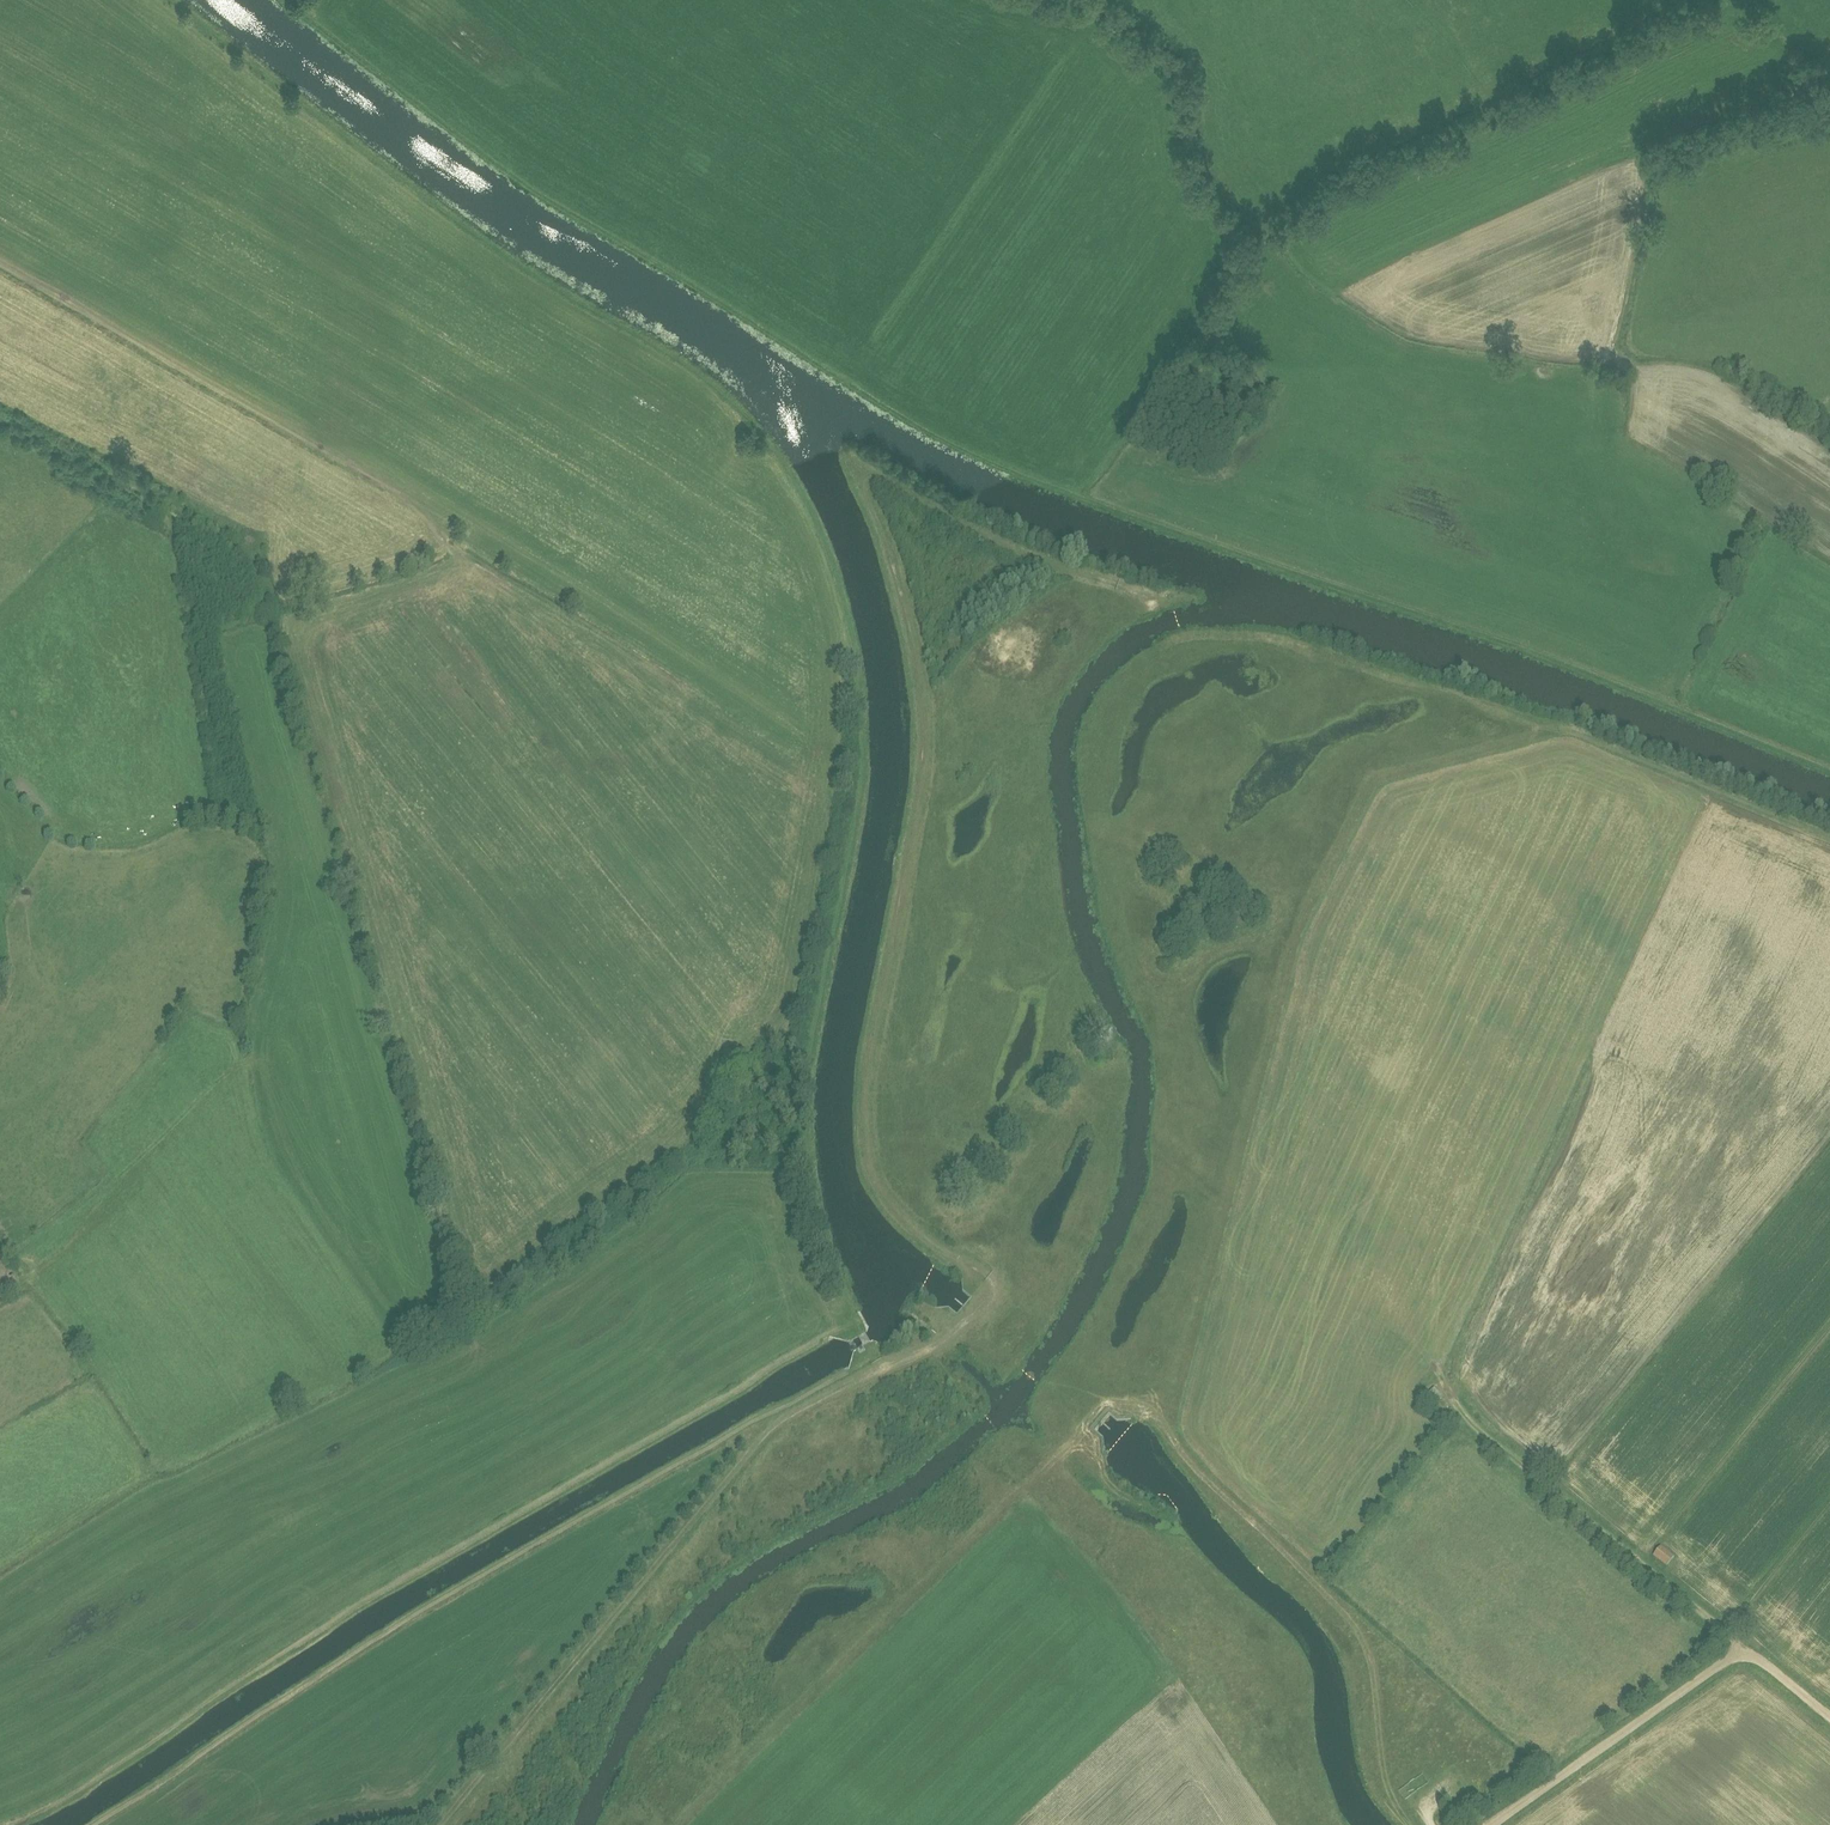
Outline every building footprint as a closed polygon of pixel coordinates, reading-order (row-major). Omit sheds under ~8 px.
[(965,1315),(966,1314),(983,1295),(983,1294),(973,1285),(971,1275),(961,1274),(961,1280),(961,1282),(962,1286),(962,1289),(970,1296),(967,1298),(966,1299),(966,1300),(963,1304),(955,1298),(955,1299),(962,1306),(959,1309),(957,1313),(965,1315)] [(852,1343),(851,1343),(856,1352),(857,1351),(857,1352),(857,1351),(874,1342),(870,1333),(852,1342),(852,1343)] [(1424,1396),(1432,1405),(1443,1396),(1435,1388),(1424,1396)] [(1118,1412),(1117,1413),(1101,1432),(1100,1433),(1111,1442),(1110,1453),(1110,1454),(1111,1441),(1101,1433),(1105,1428),(1109,1423),(1119,1431),(1119,1432),(1119,1431),(1120,1431),(1119,1431),(1110,1423),(1114,1418),(1118,1413),(1127,1422),(1138,1421),(1128,1421),(1118,1412)] [(1662,1544),(1653,1557),(1664,1565),(1674,1554),(1662,1544)] [(1766,1640),(1761,1647),(1769,1652),(1773,1645),(1766,1640)]
